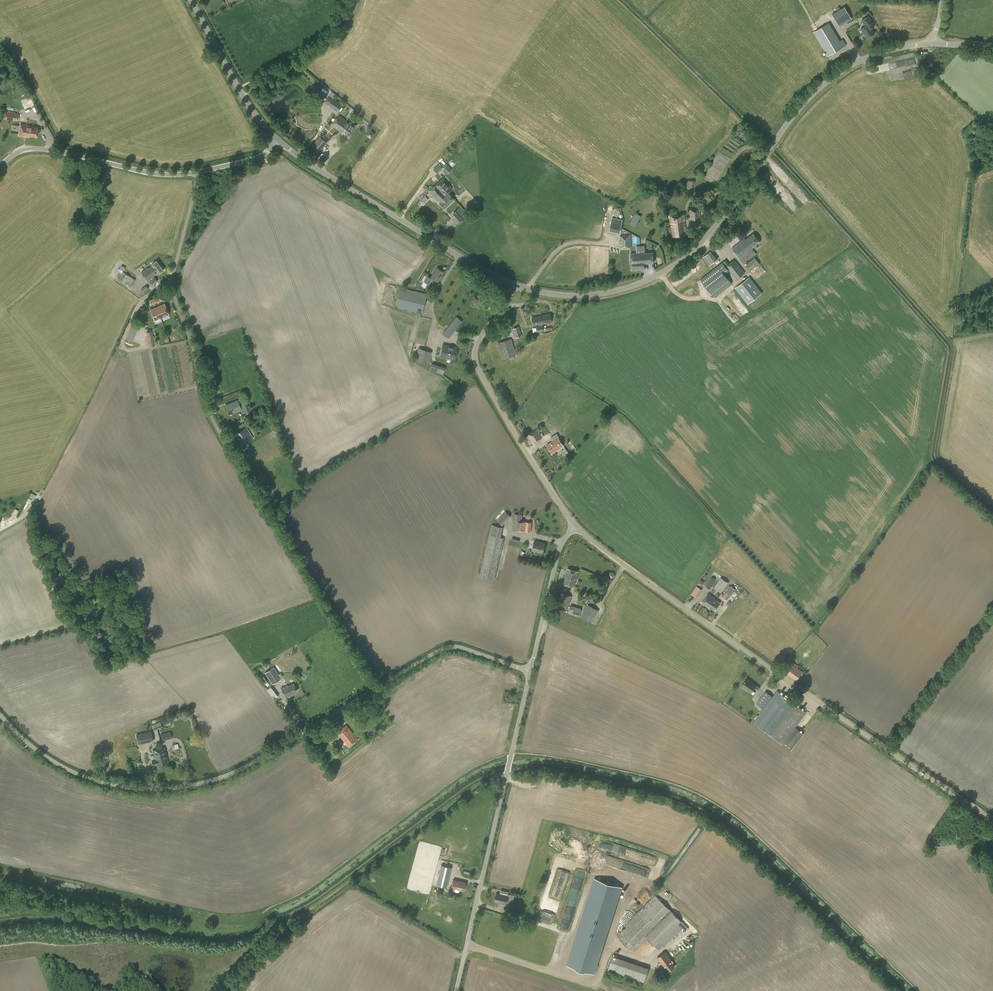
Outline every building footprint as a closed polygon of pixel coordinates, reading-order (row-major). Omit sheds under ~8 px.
[(832,14),(836,21),(842,18),(844,22),(849,19),(847,15),(848,14),(844,7),(832,14)] [(871,28),(875,26),(869,16),(862,20),(865,26),(866,26),(867,25),(869,29),(871,28)] [(840,41),(829,23),(814,31),(829,55),(846,45),(843,39),(840,41)] [(874,33),(871,28),(869,29),(867,25),(866,26),(865,26),(861,29),(864,33),(865,33),(868,38),(874,33)] [(343,105),(333,98),(336,95),(331,91),(324,103),(328,105),(334,109),(333,109),(337,112),(338,112),(341,113),(345,107),(342,106),(343,105)] [(18,120),(19,115),(17,114),(18,113),(5,111),(4,119),(16,121),(17,119),(18,120)] [(339,131),(346,120),(339,115),(331,125),(339,131)] [(346,120),(339,131),(342,133),(342,134),(347,138),(356,126),(350,122),(349,122),(346,120)] [(36,137),(37,127),(29,126),(30,125),(21,124),(19,135),(28,137),(28,135),(36,137)] [(371,139),(374,134),(369,130),(365,135),(371,139)] [(318,153),(327,143),(325,141),(328,138),(327,138),(329,135),(325,131),(311,146),(318,153)] [(443,165),(441,162),(439,164),(439,163),(433,169),(436,174),(443,168),(447,173),(452,170),(447,164),(445,163),(443,165)] [(448,193),(452,188),(443,178),(433,187),(443,197),(448,193)] [(691,190),(694,182),(690,180),(689,182),(686,181),(684,187),(691,190)] [(454,199),(448,193),(443,197),(433,187),(428,191),(439,203),(444,208),(454,199)] [(453,212),(455,214),(457,216),(461,212),(465,217),(468,215),(460,206),(453,212)] [(700,225),(700,210),(690,210),(690,218),(690,221),(690,225),(692,224),(692,225),(699,225),(700,225)] [(630,223),(635,226),(641,216),(635,212),(630,223)] [(685,224),(684,220),(685,219),(684,214),(669,216),(670,223),(671,223),(673,236),(686,234),(685,226),(684,226),(684,224),(685,224)] [(620,233),(622,224),(611,222),(609,231),(620,233)] [(760,242),(753,233),(745,239),(745,238),(732,248),(743,263),(756,253),(752,248),(754,246),(756,249),(758,247),(756,245),(760,242)] [(631,246),(631,234),(619,235),(620,241),(619,241),(619,244),(620,244),(620,247),(621,247),(622,248),(630,248),(630,247),(631,246)] [(642,269),(642,265),(641,257),(640,245),(637,246),(637,252),(631,253),(632,270),(642,269)] [(641,257),(642,265),(645,265),(645,263),(654,263),(653,252),(644,253),(644,252),(645,252),(645,245),(640,245),(641,257)] [(702,257),(709,265),(717,259),(711,250),(702,257)] [(750,271),(760,264),(755,257),(745,265),(750,271)] [(159,273),(163,270),(156,260),(152,264),(148,268),(147,267),(141,272),(147,281),(154,276),(153,276),(158,272),(159,273)] [(729,263),(726,260),(723,262),(722,262),(700,279),(714,296),(732,283),(725,274),(729,270),(736,279),(745,272),(735,260),(734,261),(733,260),(729,263)] [(438,281),(444,272),(437,268),(431,277),(438,281)] [(131,287),(135,280),(125,273),(121,281),(126,284),(127,284),(131,287)] [(426,276),(424,275),(422,279),(424,281),(423,281),(424,281),(421,285),(426,288),(428,285),(427,285),(428,284),(432,278),(427,275),(426,276)] [(749,278),(736,288),(748,303),(761,293),(749,278)] [(422,314),(427,294),(400,287),(395,307),(417,313),(410,342),(426,346),(432,319),(421,316),(422,314)] [(158,313),(160,317),(169,314),(164,303),(158,306),(160,312),(158,313)] [(155,320),(160,317),(158,313),(160,312),(158,306),(150,309),(155,320)] [(525,326),(521,313),(515,316),(515,315),(508,318),(511,329),(513,329),(515,337),(521,335),(519,328),(525,326)] [(542,324),(551,322),(549,313),(540,315),(541,316),(537,316),(537,317),(532,318),(533,324),(539,323),(539,326),(536,326),(536,329),(532,330),(533,332),(537,332),(543,331),(543,330),(546,330),(546,331),(552,330),(551,327),(543,328),(542,325),(541,323),(542,323),(542,324)] [(449,338),(462,321),(456,316),(442,334),(449,338)] [(497,338),(507,330),(501,324),(492,331),(497,338)] [(127,340),(133,341),(136,326),(130,325),(127,340)] [(153,333),(146,334),(149,347),(157,345),(155,337),(154,337),(153,333)] [(502,359),(516,355),(511,338),(497,343),(502,359)] [(455,359),(457,347),(438,343),(435,355),(455,359)] [(427,364),(431,352),(418,347),(414,360),(427,364)] [(443,374),(445,367),(432,363),(429,370),(443,374)] [(234,412),(241,409),(237,400),(225,405),(228,413),(233,411),(234,412)] [(246,413),(250,411),(246,401),(242,403),(246,413)] [(242,445),(253,438),(246,427),(235,434),(242,445)] [(533,443),(542,437),(537,428),(527,434),(533,443)] [(564,446),(563,445),(558,437),(551,442),(551,443),(547,446),(551,452),(556,449),(556,450),(560,447),(564,452),(566,451),(569,454),(572,452),(570,448),(571,447),(573,451),(576,449),(571,441),(568,443),(564,446)] [(244,463),(250,460),(245,452),(239,456),(244,463)] [(497,520),(502,525),(511,516),(505,511),(497,520)] [(531,532),(532,522),(522,521),(522,514),(514,514),(513,530),(531,532)] [(500,526),(501,525),(495,524),(495,525),(492,525),(481,576),(495,579),(504,538),(501,537),(503,527),(500,526)] [(543,553),(545,543),(535,541),(532,550),(543,553)] [(574,587),(579,571),(567,568),(563,583),(574,587)] [(710,589),(715,579),(711,577),(706,587),(710,589)] [(721,593),(728,582),(721,577),(714,587),(721,593)] [(691,594),(695,596),(697,597),(702,590),(696,586),(691,594)] [(727,600),(734,591),(731,588),(731,587),(730,586),(725,591),(726,591),(722,596),(727,600)] [(568,609),(571,596),(561,593),(557,605),(568,609)] [(711,599),(713,597),(708,593),(702,603),(707,606),(708,605),(708,606),(712,600),(711,599)] [(708,605),(707,606),(708,607),(709,606),(715,610),(720,603),(714,599),(715,598),(713,597),(711,599),(712,600),(708,606),(708,605)] [(592,622),(599,610),(588,604),(581,616),(592,622)] [(568,613),(579,616),(582,608),(570,605),(568,613)] [(796,680),(802,671),(791,662),(784,672),(796,680)] [(272,684),(281,678),(274,667),(265,672),(272,684)] [(751,692),(756,685),(747,678),(741,685),(751,692)] [(297,690),(293,683),(288,686),(287,685),(281,688),(286,697),(292,694),(291,693),(297,690)] [(276,697),(278,695),(272,686),(269,688),(274,696),(275,695),(276,697)] [(796,727),(807,712),(777,690),(772,696),(763,708),(753,721),(791,750),(804,733),(796,727)] [(765,691),(756,703),(763,708),(772,696),(765,691)] [(352,721),(359,717),(356,711),(348,715),(352,721)] [(154,730),(161,728),(157,718),(152,720),(154,724),(152,725),(154,730)] [(349,747),(358,739),(346,725),(337,732),(349,747)] [(329,727),(328,726),(319,731),(324,739),(333,734),(332,732),(333,731),(330,726),(329,727)] [(151,733),(151,731),(136,734),(137,736),(137,737),(138,742),(139,744),(153,740),(153,739),(153,738),(152,733),(151,733)] [(162,740),(171,738),(170,732),(160,734),(162,740)] [(334,749),(339,746),(335,741),(331,745),(334,749)] [(160,758),(162,764),(168,762),(167,757),(165,747),(159,748),(161,758),(160,758)] [(159,748),(153,750),(155,759),(152,760),(153,765),(157,764),(158,765),(162,764),(160,758),(161,758),(159,748)] [(441,865),(437,885),(446,887),(448,878),(451,867),(441,865)] [(594,878),(566,964),(593,973),(621,886),(594,878)] [(464,890),(465,882),(453,879),(452,887),(464,890)] [(507,896),(499,894),(496,893),(495,901),(506,904),(506,903),(512,905),(514,895),(508,894),(507,896)] [(678,924),(681,921),(682,921),(671,910),(655,895),(643,907),(624,925),(626,927),(625,929),(623,928),(619,939),(630,950),(631,949),(634,952),(648,939),(658,949),(662,946),(663,947),(682,928),(680,926),(678,924)] [(675,966),(670,960),(671,960),(665,951),(657,957),(664,966),(664,965),(668,971),(675,966)] [(644,982),(649,966),(612,955),(607,970),(644,982)]
